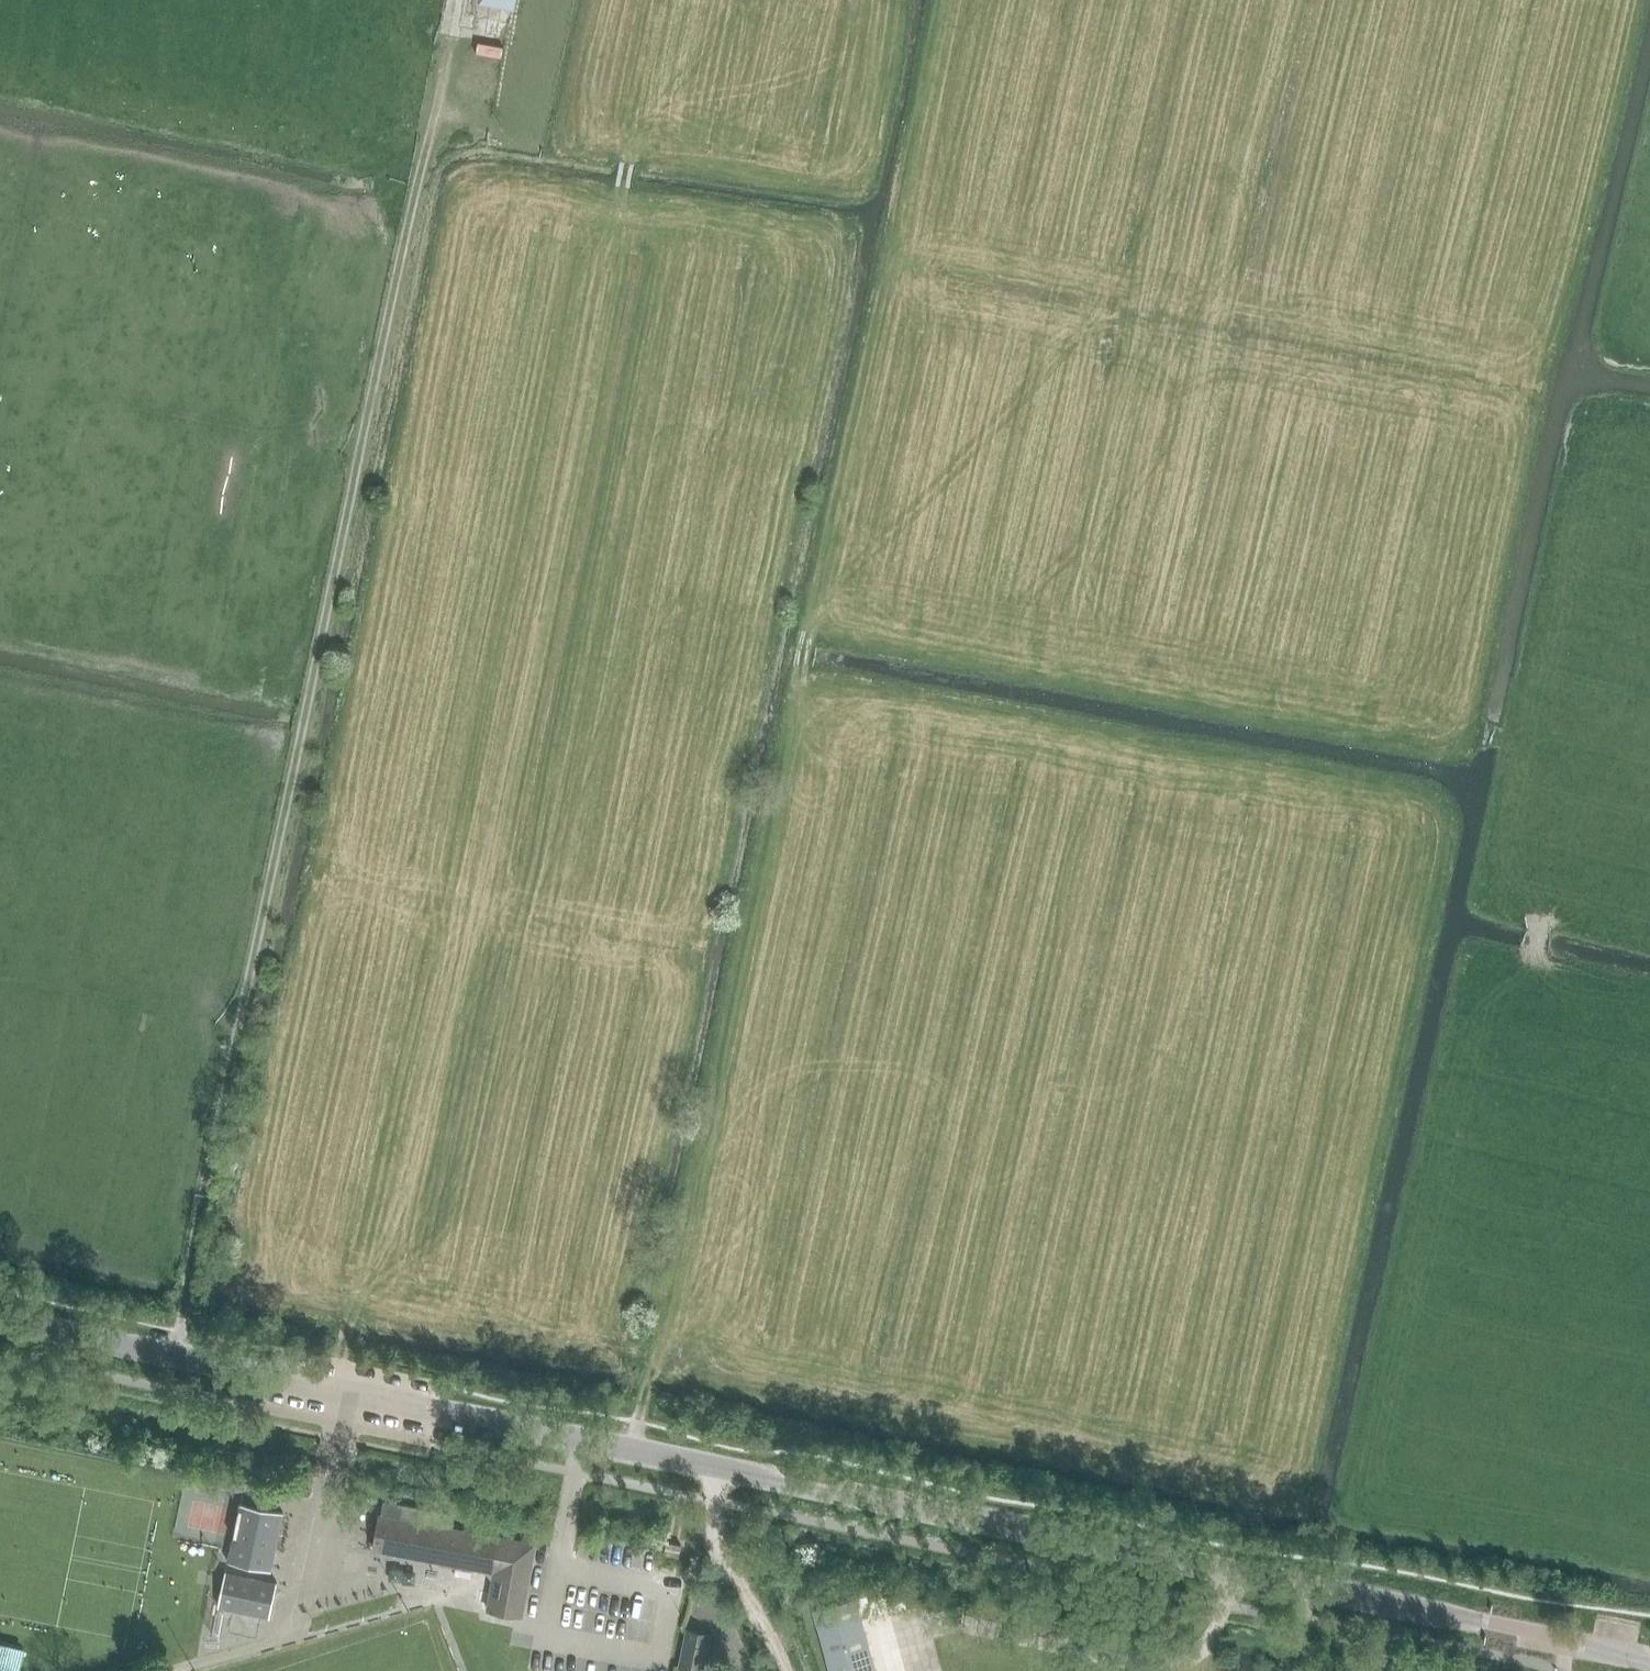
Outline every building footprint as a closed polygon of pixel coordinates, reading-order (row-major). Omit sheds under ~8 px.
[(522,1616),(535,1544),(452,1528),(455,1514),(383,1500),(374,1549),(489,1571),(489,1573),(491,1577),(493,1577),(487,1609),(522,1616)] [(238,1504),(226,1561),(272,1570),(283,1513),(238,1504)] [(679,1556),(681,1544),(667,1542),(664,1554),(679,1556)] [(218,1607),(270,1618),(278,1584),(226,1572),(218,1607)] [(857,1596),(814,1608),(831,1670),(877,1670),(857,1596)] [(710,1633),(686,1628),(678,1667),(694,1670),(699,1645),(708,1646),(710,1633)]
